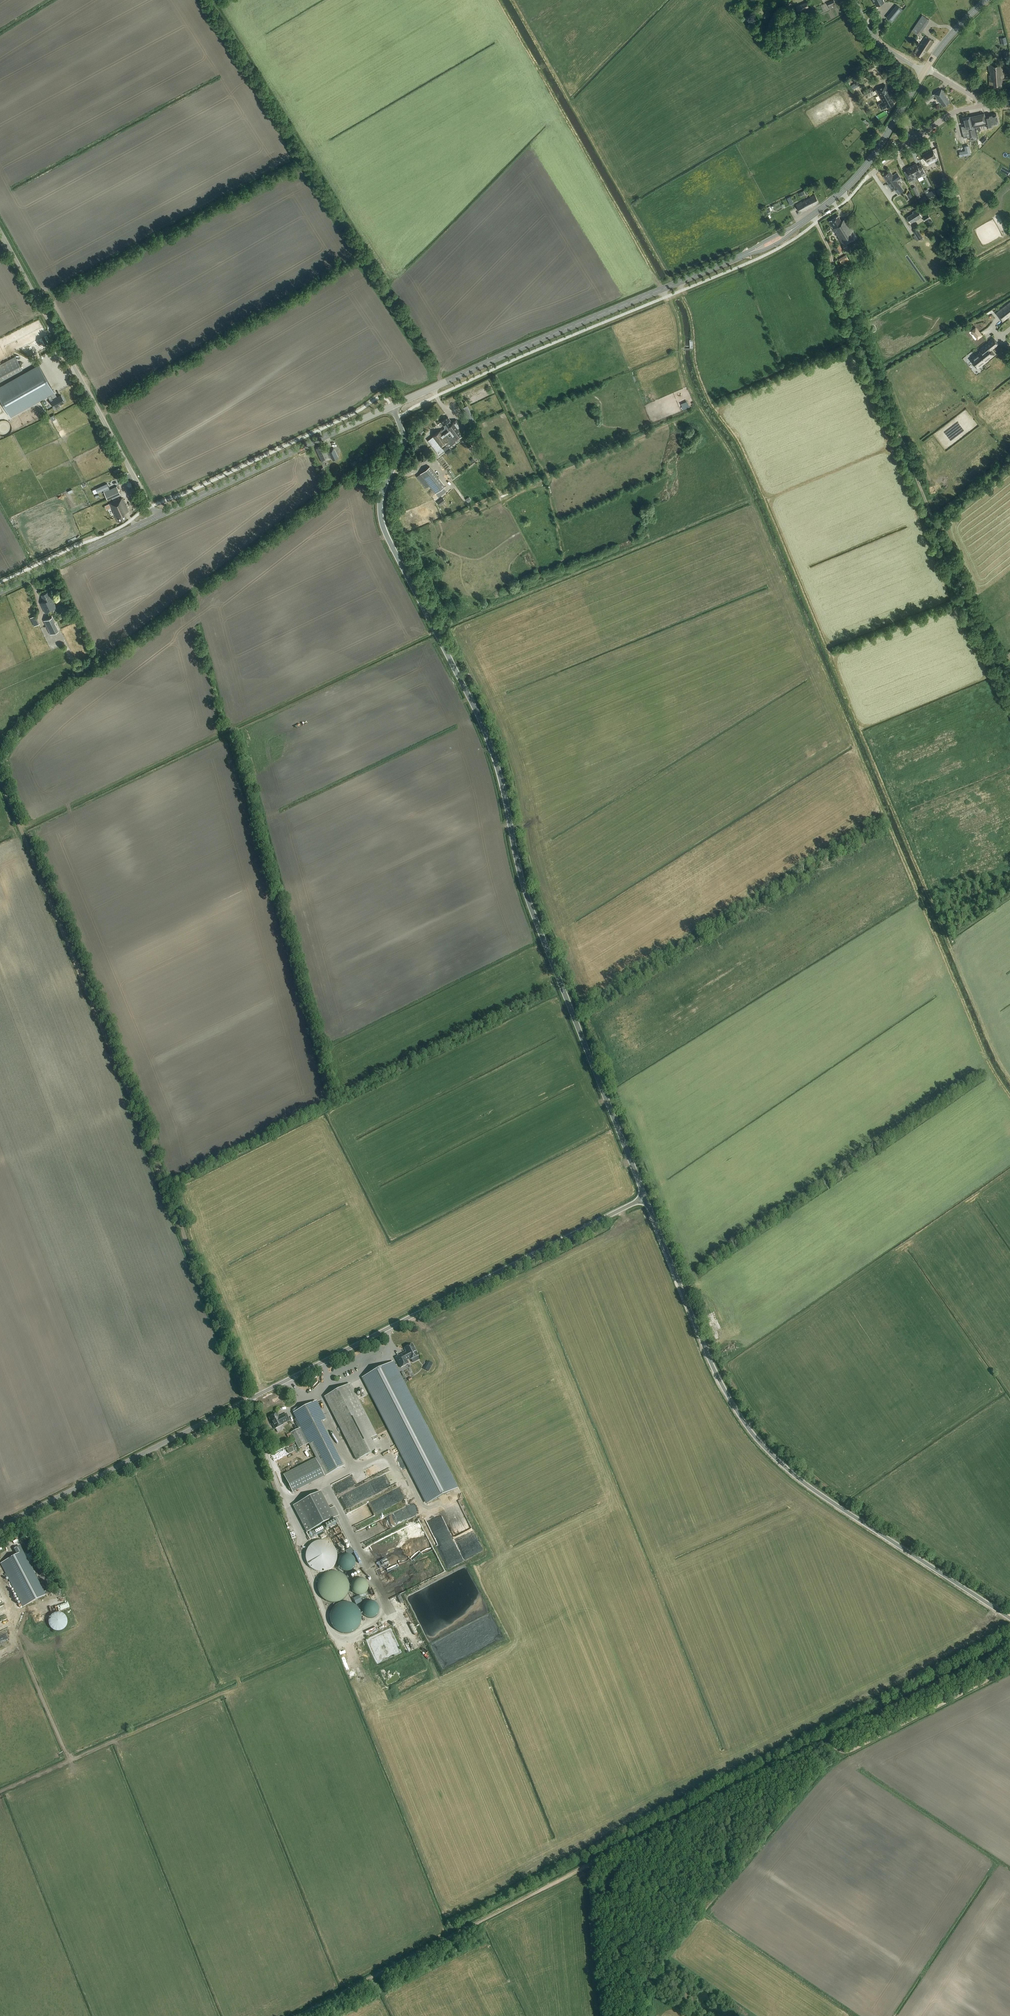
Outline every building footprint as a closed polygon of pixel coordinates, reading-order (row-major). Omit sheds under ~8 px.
[(830,9),(836,6),(834,0),(833,0),(827,2),(830,9)] [(806,2),(796,7),(799,12),(809,8),(806,2)] [(902,9),(897,5),(893,10),(897,14),(902,9)] [(922,15),(912,30),(919,35),(930,20),(922,15)] [(927,51),(934,41),(926,36),(915,53),(922,57),(926,51),(927,51)] [(1003,86),(1003,81),(1004,81),(1003,62),(988,63),(989,84),(994,84),(994,87),(1003,86)] [(894,103),(890,96),(891,95),(885,84),(877,89),(883,102),(879,104),(882,110),(888,106),(888,107),(894,103)] [(871,87),(863,91),(865,95),(873,91),(871,87)] [(941,89),(934,94),(940,103),(941,102),(943,106),(949,101),(949,100),(941,89)] [(931,92),(930,92),(924,96),(926,100),(927,102),(934,97),(931,92)] [(964,138),(968,137),(969,139),(970,139),(970,140),(975,139),(975,138),(977,138),(975,128),(974,128),(987,125),(987,128),(993,126),(992,125),(999,123),(996,113),(985,116),(984,113),(963,118),(965,126),(962,126),(963,134),(964,134),(964,138)] [(966,152),(959,153),(960,157),(971,155),(969,147),(965,148),(966,152)] [(927,162),(937,157),(933,149),(923,154),(927,162)] [(917,163),(912,166),(916,175),(918,178),(922,175),(923,176),(926,174),(923,169),(921,164),(918,166),(917,163)] [(907,168),(908,170),(904,172),(909,182),(913,180),(915,179),(914,176),(916,175),(912,166),(907,168)] [(893,190),(895,190),(898,194),(903,190),(896,181),(901,178),(897,172),(893,175),(890,171),(883,176),(889,184),(888,184),(892,191),(893,190)] [(920,197),(917,191),(915,186),(912,188),(918,198),(920,197)] [(943,186),(936,190),(940,196),(946,193),(943,186)] [(811,206),(818,202),(814,194),(796,204),(801,213),(812,207),(811,206)] [(781,202),(774,205),(776,211),(783,209),(781,202)] [(911,224),(922,217),(917,209),(913,212),(913,213),(907,217),(911,224)] [(843,246),(857,237),(845,218),(841,221),(838,216),(829,221),(832,226),(831,227),(843,246)] [(923,237),(917,229),(913,231),(917,237),(915,238),(917,241),(920,239),(922,237),(923,237)] [(843,251),(839,243),(833,247),(837,254),(843,251)] [(846,255),(839,259),(842,264),(849,259),(846,255)] [(996,314),(1002,322),(1009,316),(1009,304),(996,314)] [(974,365),(977,368),(994,355),(991,351),(990,352),(989,351),(998,344),(993,338),(988,342),(989,342),(980,349),(981,351),(970,360),(973,363),(974,362),(975,364),(974,365)] [(0,364),(0,381),(22,369),(15,356),(0,364)] [(0,386),(0,397),(11,417),(48,396),(54,392),(39,365),(0,386)] [(54,407),(54,408),(55,407),(56,409),(60,407),(60,406),(60,405),(65,402),(61,395),(57,397),(54,392),(48,396),(54,407)] [(464,406),(468,418),(474,416),(470,404),(464,406)] [(444,427),(445,428),(455,441),(463,435),(466,432),(456,420),(453,423),(448,417),(441,422),(445,427),(444,427)] [(455,441),(445,428),(432,438),(428,441),(432,447),(436,444),(439,448),(435,451),(440,456),(455,444),(456,445),(465,438),(463,435),(455,441)] [(323,445),(316,449),(322,461),(330,457),(325,446),(323,447),(323,445)] [(471,446),(469,448),(478,460),(481,458),(471,446)] [(334,448),(328,450),(332,460),(338,457),(334,448)] [(430,453),(424,458),(427,461),(433,456),(430,453)] [(420,474),(435,493),(445,485),(430,466),(420,474)] [(103,490),(104,492),(109,489),(106,483),(96,488),(98,492),(103,490)] [(109,489),(104,492),(107,499),(120,493),(117,486),(109,489)] [(124,514),(129,512),(122,498),(109,504),(118,522),(126,518),(124,514)] [(45,613),(57,607),(52,597),(51,598),(48,591),(41,595),(44,601),(40,603),(45,613)] [(36,615),(30,618),(34,626),(39,623),(36,615)] [(51,616),(43,620),(50,634),(58,630),(51,616)] [(718,1329),(723,1327),(725,1331),(728,1330),(725,1323),(724,1324),(723,1320),(721,1321),(722,1323),(716,1326),(718,1329)] [(406,1353),(395,1358),(400,1368),(409,1364),(407,1360),(410,1359),(410,1360),(418,1356),(412,1345),(404,1349),(406,1353)] [(457,1489),(392,1363),(363,1378),(427,1504),(457,1489)] [(349,1385),(325,1397),(357,1461),(376,1451),(370,1439),(376,1436),(355,1395),(356,1395),(356,1394),(362,1391),(361,1389),(354,1393),(349,1385)] [(326,1476),(343,1467),(321,1423),(325,1420),(316,1402),(293,1413),(326,1476)] [(282,1425),(289,1421),(286,1414),(279,1418),(277,1414),(269,1418),(275,1430),(283,1426),(282,1425)] [(299,1429),(290,1433),(299,1449),(307,1445),(299,1429)] [(296,1445),(288,1449),(290,1454),(298,1450),(296,1445)] [(315,1458),(283,1474),(293,1493),(324,1476),(315,1458)] [(344,1508),(385,1491),(381,1481),(340,1498),(344,1508)] [(321,1491),(293,1506),(307,1533),(339,1516),(334,1507),(330,1509),(321,1491)] [(379,1532),(411,1519),(407,1509),(399,1513),(399,1515),(375,1524),(379,1532)] [(341,1527),(339,1521),(336,1522),(336,1520),(328,1523),(331,1531),(341,1527)] [(327,1542),(324,1541),(320,1541),(317,1542),(314,1543),(311,1545),(309,1547),(307,1550),(306,1553),(306,1557),(306,1560),(307,1563),(309,1566),(311,1569),(314,1571),(317,1572),(321,1572),(324,1572),(327,1571),(330,1569),(333,1567),(335,1564),(336,1561),(337,1558),(337,1555),(336,1551),(335,1548),(333,1546),(330,1543),(327,1542)] [(17,1556),(1,1565),(23,1608),(45,1596),(23,1553),(20,1549),(19,1547),(15,1549),(14,1550),(17,1556)] [(347,1554),(343,1555),(340,1558),(338,1561),(338,1566),(340,1569),(344,1571),(348,1572),(352,1570),(354,1567),(355,1562),(354,1558),(351,1556),(347,1554)] [(340,1573),(336,1572),(332,1572),(328,1572),(325,1574),(322,1577),(320,1580),(318,1583),(318,1587),(318,1591),(320,1595),(322,1598),(325,1600),(329,1602),(333,1603),(336,1603),(340,1601),(343,1599),(346,1596),(348,1593),(349,1589),(349,1585),(348,1581),(346,1578),(343,1575),(340,1573)] [(360,1578),(357,1578),(354,1580),(352,1582),(351,1584),(351,1587),(351,1590),(353,1593),(356,1594),(359,1595),(362,1595),(364,1594),(366,1592),(368,1589),(368,1586),(367,1583),(365,1581),(363,1579),(360,1578)] [(359,1596),(353,1599),(356,1605),(362,1602),(359,1596)] [(371,1600),(367,1601),(364,1602),(362,1605),(361,1609),(362,1612),(364,1615),(367,1617),(371,1618),(374,1616),(377,1614),(378,1611),(378,1607),(377,1604),(374,1601),(371,1600)] [(361,1618),(361,1615),(360,1611),(358,1608),(355,1606),(352,1604),(349,1603),(345,1602),(342,1603),(338,1604),(335,1606),(333,1609),(331,1612),(330,1616),(330,1619),(331,1623),(332,1626),(335,1629),(337,1631),(341,1633),(344,1633),(348,1633),(351,1632),(355,1631),(357,1628),(359,1625),(361,1622),(361,1618)] [(49,1624),(50,1627),(52,1630),(56,1631),(60,1631),(63,1630),(66,1628),(67,1624),(67,1621),(66,1617),(63,1615),(60,1613),(56,1613),(53,1614),(50,1617),(49,1620),(49,1624)]
